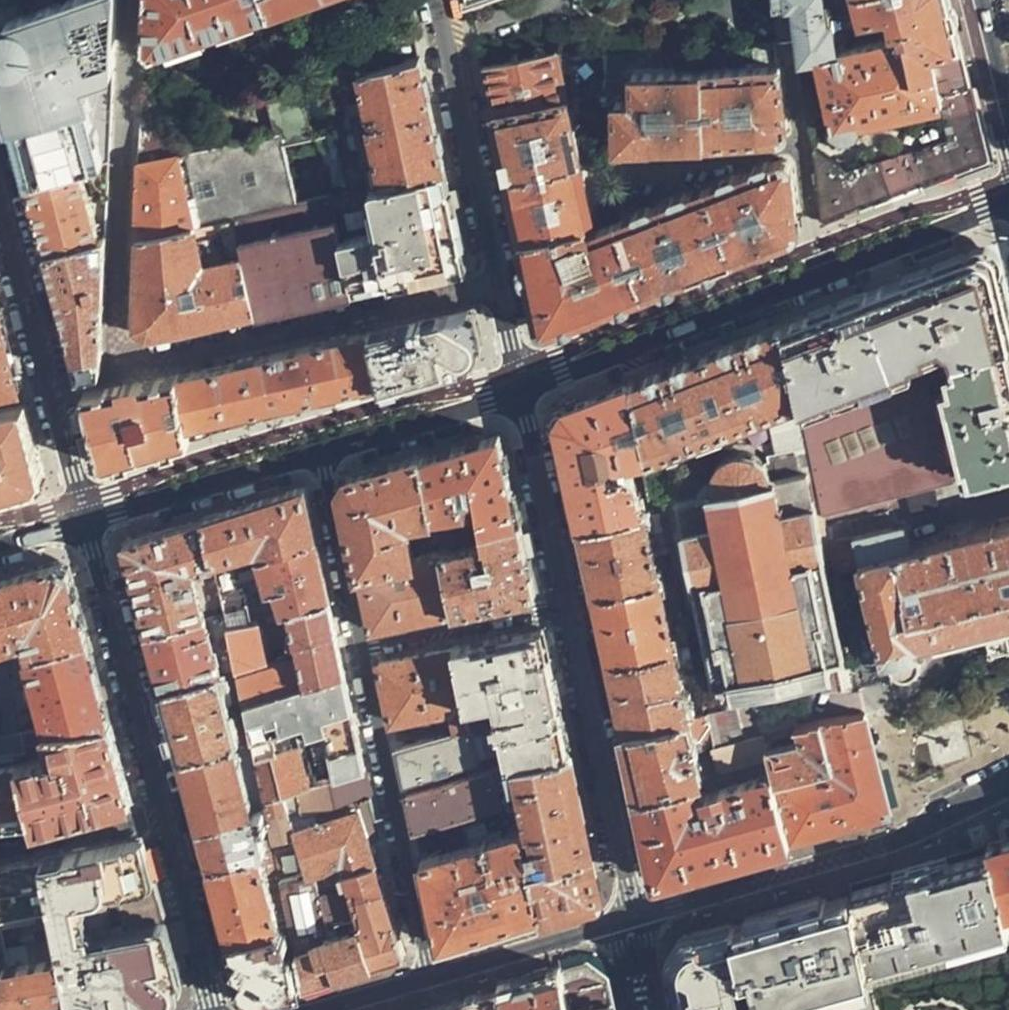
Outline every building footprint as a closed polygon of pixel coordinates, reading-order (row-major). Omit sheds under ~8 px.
[(109,164),(116,0),(72,0),(27,16),(5,23),(0,27),(0,84),(27,183),(81,170),(87,169),(109,164)] [(145,44),(145,45),(145,46),(145,47),(146,49),(146,50),(146,51),(147,52),(147,53),(147,54),(148,55),(269,13),(265,0),(147,0),(145,44)] [(269,13),(303,1),(307,0),(265,0),(269,13)] [(303,1),(307,12),(327,5),(326,0),(307,0),(303,1)] [(775,12),(793,11),(800,41),(803,65),(818,62),(842,56),(839,39),(879,31),(877,22),(867,25),(862,20),(863,17),(836,23),(834,17),(829,18),(825,0),(773,0),(775,12)] [(863,17),(862,20),(867,25),(877,22),(893,19),(898,34),(906,33),(908,40),(925,36),(930,57),(962,49),(954,14),(950,0),(858,0),(863,17)] [(793,11),(775,12),(777,39),(778,42),(800,41),(793,11)] [(966,65),(962,49),(930,57),(925,36),(908,40),(842,56),(818,62),(832,131),(842,137),(855,134),(860,127),(941,109),(940,96),(972,89),(966,65)] [(778,66),(774,40),(738,43),(740,57),(750,55),(751,68),(778,66)] [(486,76),(494,115),(567,99),(599,92),(607,55),(572,57),(571,50),(483,67),(486,76)] [(662,70),(663,50),(609,50),(607,55),(599,92),(598,100),(616,101),(616,143),(706,144),(703,74),(632,74),(639,71),(645,70),(662,70)] [(348,193),(443,171),(439,152),(423,74),(420,59),(389,67),(333,80),(336,95),(361,89),(366,108),(353,111),(356,123),(351,125),(352,132),(354,131),(359,156),(339,161),(348,193)] [(780,66),(778,66),(751,68),(703,74),(706,144),(788,137),(780,66)] [(309,142),(291,84),(262,92),(276,137),(279,148),(309,142)] [(990,163),(972,89),(940,96),(941,109),(948,143),(846,172),(817,151),(814,152),(820,220),(828,225),(905,195),(990,163)] [(567,99),(494,115),(501,147),(507,178),(581,162),(567,99)] [(167,122),(143,126),(142,146),(171,141),(167,122)] [(344,134),(333,136),(339,161),(359,156),(354,131),(352,132),(344,134)] [(279,148),(276,137),(176,156),(195,225),(234,217),(296,203),(279,148)] [(171,141),(142,146),(141,163),(174,156),(171,141)] [(195,225),(176,156),(174,156),(141,163),(140,182),(136,237),(195,225)] [(514,210),(521,243),(587,229),(596,227),(581,162),(507,178),(514,210)] [(768,248),(795,238),(797,232),(798,228),(791,167),(789,164),(782,163),(771,166),(708,190),(736,260),(768,248)] [(107,199),(109,164),(87,169),(95,202),(107,199)] [(38,225),(45,250),(98,237),(81,170),(27,183),(38,225)] [(330,197),(351,295),(465,270),(458,240),(443,171),(348,193),(330,197)] [(689,278),(736,260),(708,190),(618,225),(648,294),(689,278)] [(330,197),(296,203),(234,217),(257,316),(351,295),(330,197)] [(195,225),(136,237),(133,324),(153,339),(193,331),(257,316),(234,217),(195,225)] [(599,312),(648,294),(618,225),(591,236),(587,229),(521,243),(539,328),(541,330),(543,331),(545,331),(548,331),(550,330),(599,312)] [(57,295),(79,377),(100,372),(106,235),(98,237),(45,250),(57,295)] [(828,307),(784,324),(802,400),(802,404),(915,360),(914,358),(928,352),(926,348),(944,341),(954,347),(957,358),(960,368),(953,371),(956,385),(951,387),(971,462),(963,463),(935,363),(804,412),(812,447),(817,471),(826,516),(910,494),(937,487),(1008,468),(1008,311),(997,262),(973,251),(927,269),(828,307)] [(368,333),(381,385),(433,370),(465,361),(479,339),(473,310),(368,333)] [(21,389),(11,353),(0,312),(0,393),(21,389)] [(802,400),(784,324),(746,338),(704,354),(731,435),(735,434),(733,426),(776,410),(802,400)] [(307,406),(381,385),(368,333),(177,375),(191,440),(307,406)] [(669,368),(634,381),(651,457),(724,430),(726,437),(731,435),(704,354),(669,368)] [(142,454),(191,440),(177,375),(84,393),(104,465),(142,454)] [(574,492),(580,519),(644,511),(637,475),(630,470),(612,472),(609,462),(612,459),(622,462),(651,457),(634,381),(599,395),(568,406),(558,419),(574,492)] [(802,404),(802,400),(776,410),(779,421),(804,412),(802,404)] [(25,405),(0,410),(0,496),(38,485),(43,472),(34,439),(25,405)] [(812,447),(804,412),(779,421),(775,422),(780,452),(812,447)] [(494,525),(521,519),(502,432),(465,442),(420,455),(434,517),(438,535),(440,544),(443,552),(462,548),(461,544),(483,539),(483,537),(480,522),(471,516),(453,519),(452,513),(489,505),(494,525)] [(780,452),(771,454),(773,464),(767,466),(762,460),(755,455),(744,453),(736,454),(726,459),(722,462),(719,467),(715,476),(715,481),(717,492),(708,493),(707,487),(710,486),(710,481),(678,487),(680,499),(678,499),(686,534),(684,535),(695,586),(696,586),(720,694),(787,680),(848,667),(826,557),(828,556),(818,506),(816,507),(810,473),(817,471),(812,447),(780,452)] [(434,517),(420,455),(382,466),(350,475),(342,489),(360,571),(412,560),(405,523),(434,517)] [(835,555),(829,531),(826,516),(817,471),(810,473),(816,507),(818,506),(828,556),(835,555)] [(256,502),(203,518),(212,560),(251,548),(255,542),(254,539),(259,538),(264,554),(316,538),(305,487),(256,502)] [(937,487),(910,494),(914,511),(941,504),(937,487)] [(644,511),(580,519),(588,556),(596,593),(661,581),(644,511)] [(136,587),(148,632),(223,610),(214,569),(212,560),(203,518),(175,526),(124,542),(136,587)] [(530,560),(521,519),(494,525),(496,534),(497,541),(462,548),(443,552),(455,611),(537,594),(530,560)] [(914,554),(908,529),(847,544),(841,529),(829,531),(835,555),(839,574),(863,567),(887,664),(888,668),(891,671),(895,676),(906,678),(913,675),(917,672),(920,669),(922,661),(920,652),(988,635),(1006,630),(1008,629),(1008,529),(914,554)] [(497,541),(496,534),(483,537),(483,539),(461,544),(462,548),(497,541)] [(323,571),(316,538),(264,554),(214,569),(223,610),(227,627),(252,620),(244,584),(266,578),(268,590),(278,587),(284,610),(289,608),(328,596),(323,571)] [(373,630),(455,611),(443,552),(412,560),(360,571),(364,590),(373,630)] [(0,580),(0,647),(15,643),(12,628),(21,626),(29,654),(87,637),(74,588),(70,570),(57,564),(11,577),(0,580)] [(661,581),(596,593),(599,610),(610,661),(677,647),(661,581)] [(334,620),(328,596),(289,608),(298,645),(286,648),(288,657),(267,663),(257,619),(252,620),(227,627),(235,667),(243,701),(247,699),(344,671),(334,620)] [(223,610),(148,632),(151,644),(163,688),(235,667),(227,627),(223,610)] [(468,707),(480,761),(488,759),(508,754),(511,766),(570,750),(561,708),(544,629),(503,637),(454,647),(468,707)] [(1006,630),(988,635),(994,657),(1002,655),(1008,653),(1008,640),(1006,630)] [(98,682),(87,637),(29,654),(27,655),(46,730),(108,723),(98,682)] [(468,707),(454,647),(413,656),(381,662),(394,722),(439,713),(468,707)] [(677,647),(610,661),(617,690),(625,729),(696,717),(695,710),(689,706),(688,702),(692,699),(692,693),(685,691),(682,676),(687,672),(686,666),(680,665),(677,647)] [(0,663),(0,735),(13,734),(16,733),(6,662),(0,663)] [(173,725),(181,757),(250,737),(243,701),(235,667),(163,688),(173,725)] [(346,680),(344,671),(247,699),(267,799),(285,794),(297,790),(365,770),(351,701),(346,680)] [(444,736),(399,747),(403,767),(407,785),(480,761),(468,707),(439,713),(444,736)] [(775,773),(792,839),(841,826),(843,826),(893,813),(872,727),(868,712),(797,724),(797,726),(801,742),(769,751),(770,756),(775,773)] [(696,717),(625,729),(634,772),(642,810),(699,793),(696,782),(706,779),(709,776),(705,761),(699,762),(697,754),(700,752),(697,737),(714,733),(712,721),(711,715),(706,715),(696,717)] [(717,747),(741,740),(738,729),(733,730),(724,717),(712,721),(714,733),(717,747)] [(121,771),(108,723),(46,730),(16,733),(13,734),(14,752),(25,752),(24,746),(47,743),(49,749),(62,750),(63,755),(16,765),(23,835),(132,814),(121,771)] [(764,734),(767,745),(776,742),(777,740),(790,736),(789,727),(764,734)] [(0,735),(0,755),(7,754),(14,752),(13,734),(0,735)] [(769,751),(767,745),(764,734),(741,740),(717,747),(718,755),(726,768),(770,756),(769,751)] [(195,809),(200,825),(254,810),(264,808),(250,737),(181,757),(195,809)] [(574,772),(570,750),(511,766),(509,766),(517,801),(522,828),(530,826),(582,810),(574,772)] [(16,765),(14,752),(7,754),(8,761),(0,762),(0,768),(16,765)] [(509,766),(511,766),(508,754),(488,759),(491,772),(409,793),(417,830),(464,817),(465,820),(466,823),(481,818),(480,812),(517,801),(509,766)] [(23,835),(16,765),(0,768),(0,836),(23,835)] [(369,785),(365,770),(297,790),(314,810),(359,797),(370,794),(369,785)] [(699,793),(642,810),(657,878),(725,858),(792,839),(775,773),(699,793)] [(292,817),(314,810),(297,790),(285,794),(292,817)] [(284,926),(299,985),(336,974),(326,940),(314,900),(292,817),(285,794),(267,799),(282,881),(284,926)] [(375,852),(359,797),(314,810),(292,817),(314,900),(348,889),(351,898),(386,887),(375,852)] [(490,929),(542,914),(529,859),(522,828),(517,801),(480,812),(481,818),(466,823),(472,845),(423,859),(441,944),(490,929)] [(264,808),(254,810),(264,851),(272,849),(264,808)] [(254,810),(200,825),(208,858),(211,865),(264,851),(254,810)] [(592,856),(582,810),(530,826),(535,851),(546,848),(547,854),(529,859),(542,914),(577,903),(601,895),(592,856)] [(1003,824),(1007,840),(988,846),(990,854),(1004,910),(1008,909),(1008,821),(1003,824)] [(72,1009),(131,1009),(165,1004),(181,984),(176,964),(141,838),(102,845),(42,857),(72,1009)] [(221,903),(231,941),(280,927),(269,883),(278,881),(272,849),(264,851),(211,865),(221,903)] [(894,871),(895,879),(852,890),(855,900),(870,970),(1008,931),(1008,930),(1007,921),(1004,910),(990,854),(949,864),(947,856),(920,864),(894,871)] [(42,857),(0,866),(0,1009),(72,1009),(42,857)] [(394,914),(386,887),(351,898),(362,929),(374,964),(406,955),(394,914)] [(362,929),(351,898),(348,889),(314,900),(326,940),(362,929)] [(731,923),(743,975),(751,1009),(789,1009),(788,1006),(784,1007),(780,993),(810,985),(811,989),(855,979),(854,974),(870,970),(855,900),(842,903),(831,906),(829,897),(731,923)] [(731,923),(686,935),(671,956),(682,1009),(745,1009),(738,977),(743,975),(731,923)] [(247,1000),(299,985),(284,926),(280,927),(231,941),(233,948),(247,1000)] [(341,973),(374,964),(362,929),(326,940),(336,974),(341,973)] [(559,966),(549,968),(499,983),(500,989),(504,1009),(569,1009),(562,979),(559,966)] [(784,1007),(788,1006),(808,1002),(874,985),(870,970),(854,974),(855,979),(811,989),(810,985),(780,993),(784,1007)] [(562,979),(569,1009),(585,1009),(592,1008),(592,1009),(612,1009),(609,992),(608,990),(607,985),(604,981),(601,978),(597,975),(592,973),(588,972),(583,973),(579,974),(562,979)] [(500,989),(459,1000),(426,1009),(504,1009),(500,989)] [(788,1006),(789,1009),(811,1009),(808,1002),(788,1006)]
